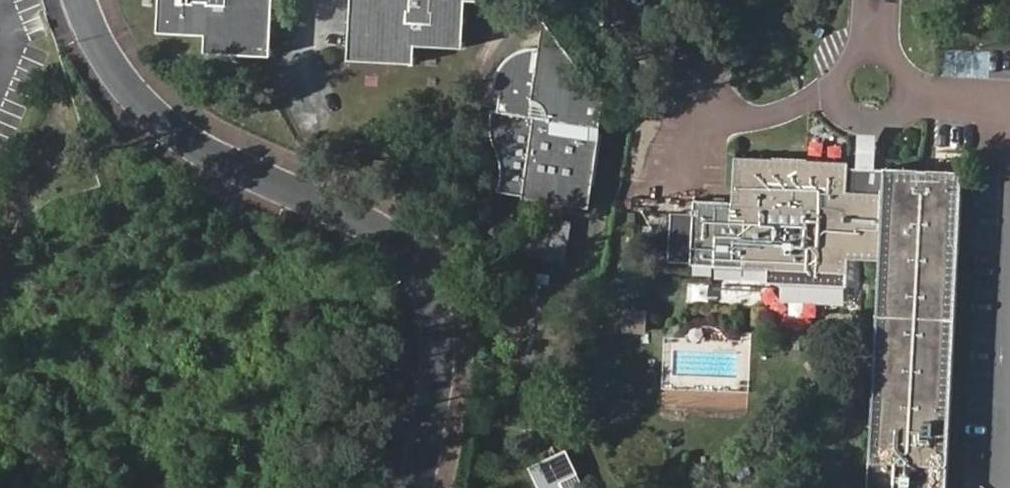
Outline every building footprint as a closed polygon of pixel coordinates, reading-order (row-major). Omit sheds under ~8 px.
[(159,31),(206,33),(205,51),(272,54),(274,0),(160,0),(159,31)] [(350,59),(414,61),(415,44),(463,46),(465,0),(352,0),(350,59)] [(494,188),(518,194),(586,205),(604,100),(546,17),(541,43),(533,42),(519,44),(499,69),(498,86),(495,106),(490,118),(493,128),(498,142),(501,155),(502,169),(499,184),(494,188)] [(878,167),(879,132),(859,132),(858,166),(878,167)] [(965,171),(878,167),(858,166),(850,166),(850,161),(736,156),(733,202),(695,200),(692,264),(770,268),(769,282),(848,287),(849,257),(883,258),(872,487),(951,487),(965,171)] [(518,212),(512,248),(555,255),(561,219),(518,212)] [(621,331),(644,334),(646,309),(623,307),(621,331)]
